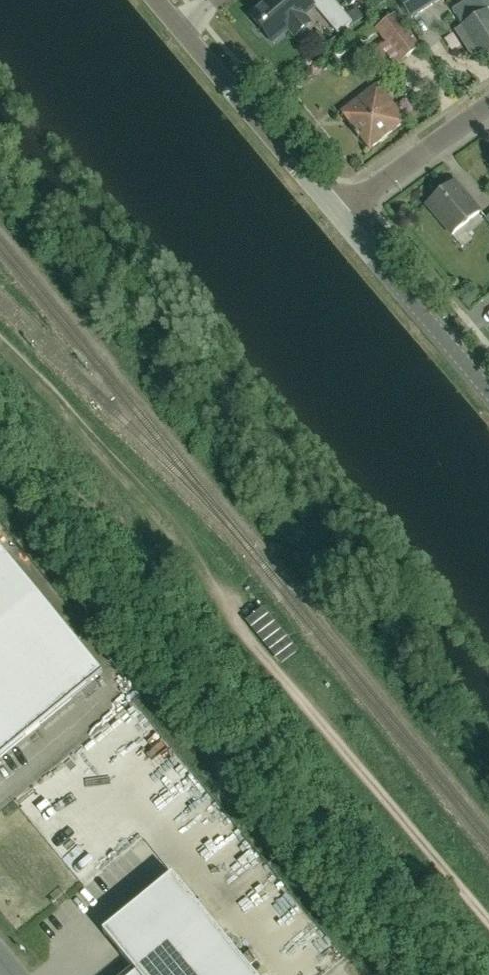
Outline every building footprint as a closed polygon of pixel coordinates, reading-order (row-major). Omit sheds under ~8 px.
[(288,29),(295,38),(312,23),(305,15),(315,7),(310,0),(262,0),(264,3),(249,15),(273,43),(288,29)] [(412,17),(438,0),(401,0),(412,17)] [(488,55),(488,15),(480,0),(467,0),(453,9),(484,58),(488,55)] [(334,1),(320,13),(338,34),(352,22),(334,1)] [(377,29),(401,61),(420,47),(396,14),(377,29)] [(407,121),(378,83),(340,113),(369,150),(407,121)] [(452,235),(481,211),(455,181),(427,205),(452,235)] [(62,623),(1,549),(0,550),(0,673),(62,623)] [(282,662),(284,660),(296,651),(263,610),(249,622),(282,662)] [(0,673),(0,758),(103,674),(62,623),(0,673)] [(173,876),(103,932),(136,972),(133,974),(254,974),(173,876)]
